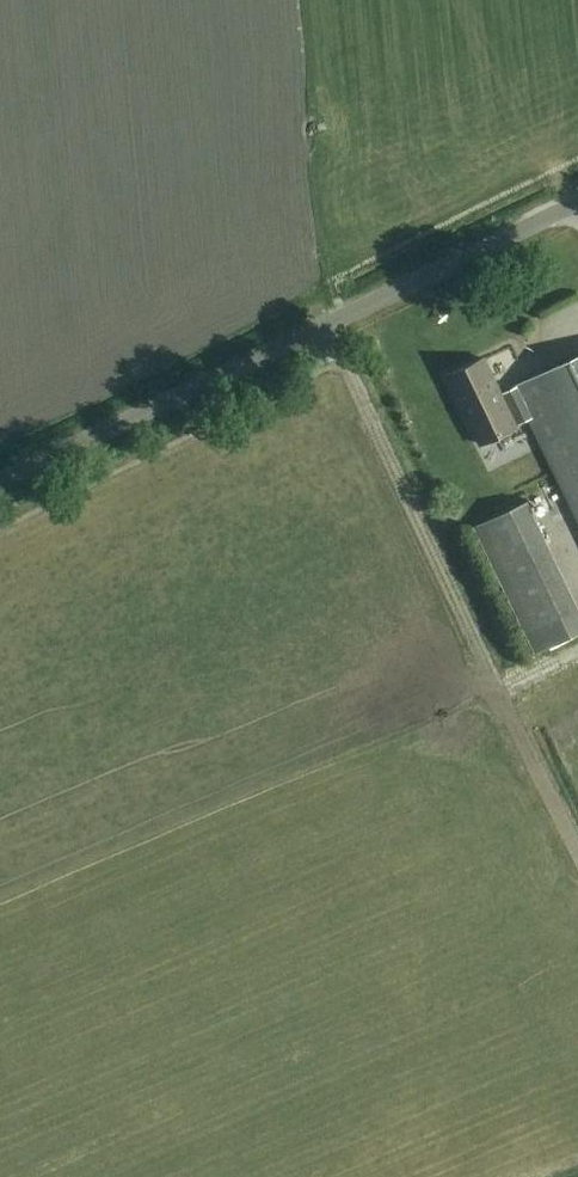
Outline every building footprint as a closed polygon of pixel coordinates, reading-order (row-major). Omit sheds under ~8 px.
[(498,395),(482,361),(446,378),(479,445),(528,422),(577,527),(577,357),(498,395)] [(536,652),(577,633),(577,608),(527,502),(475,526),(536,652)]
